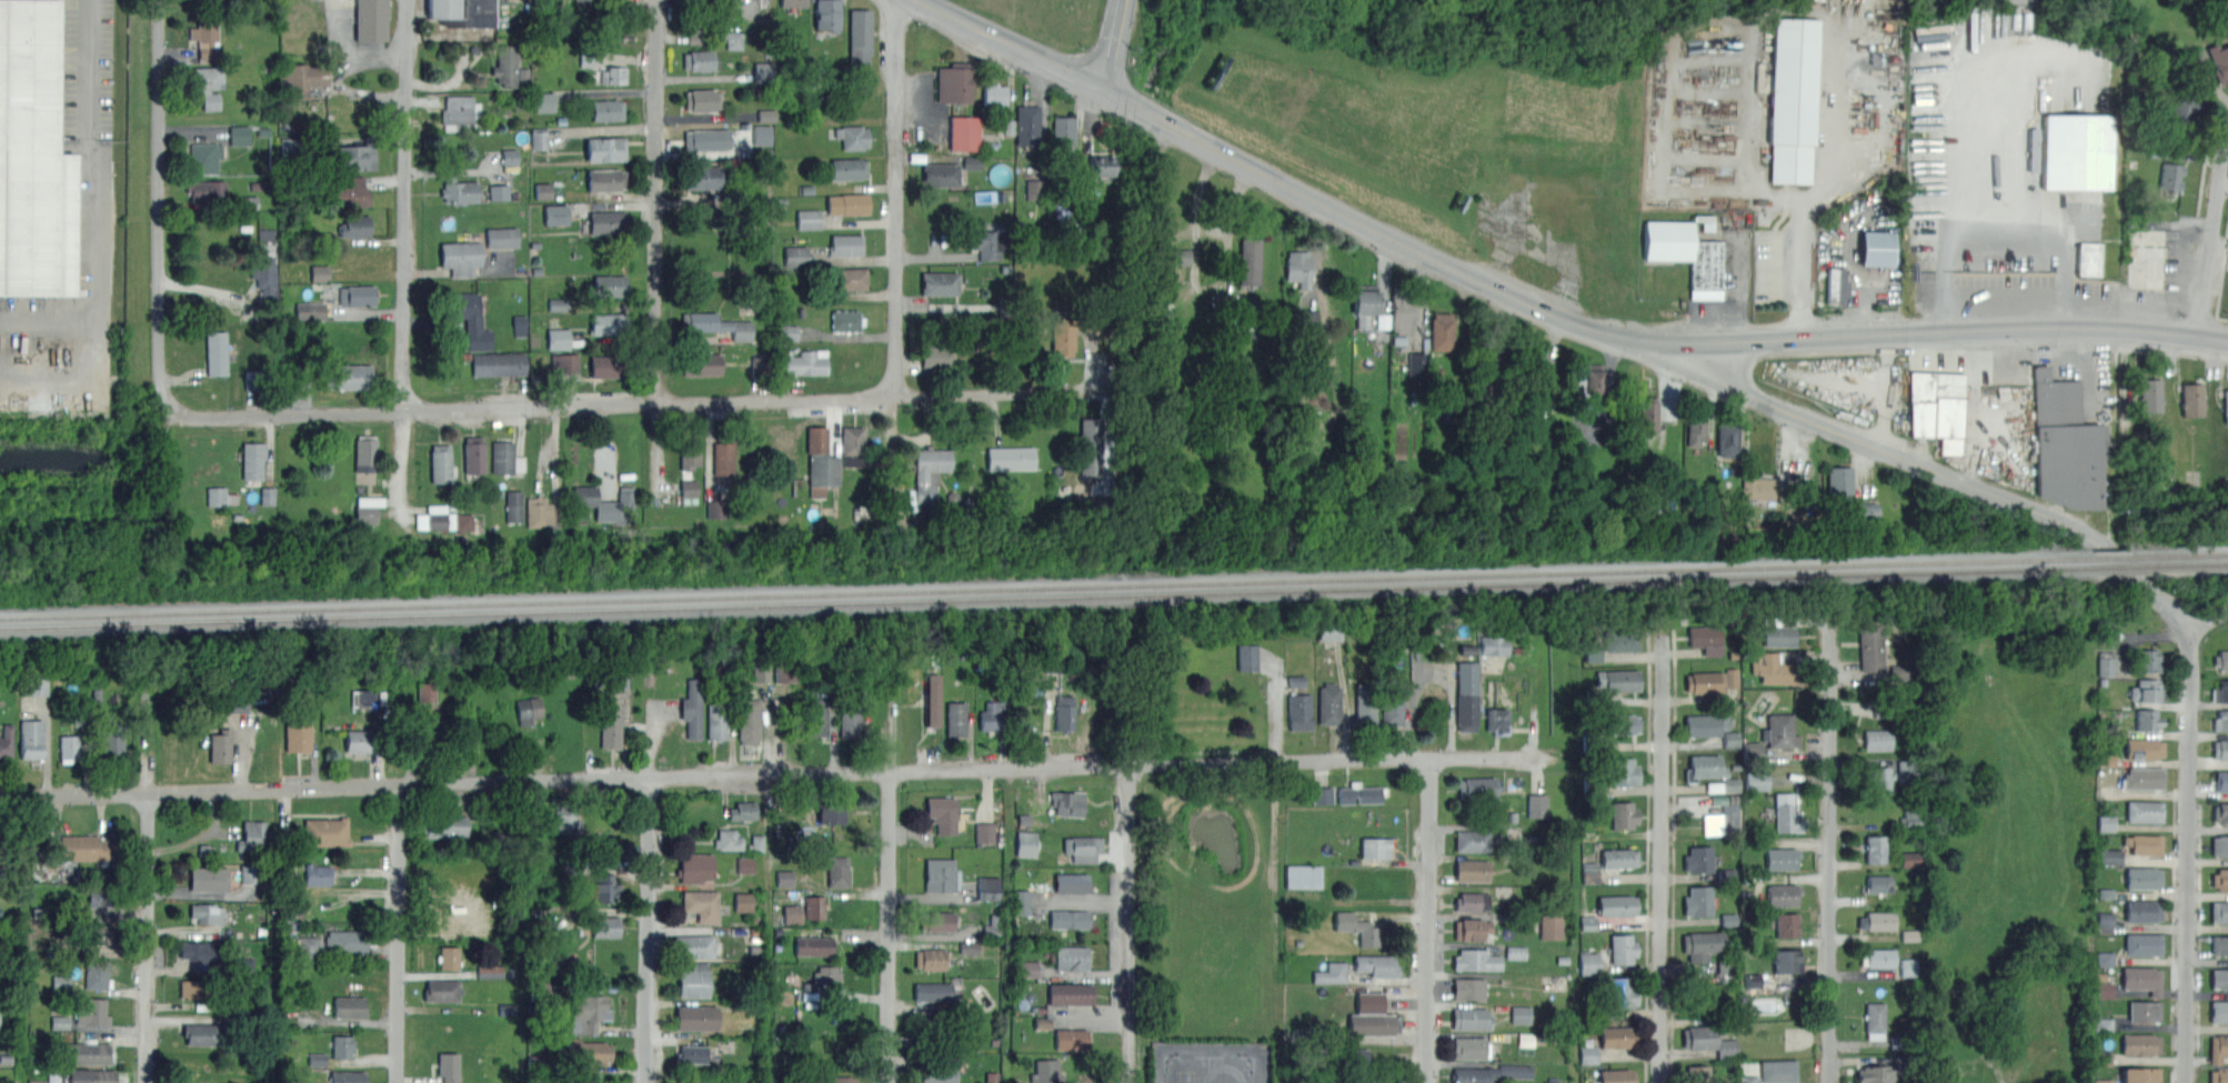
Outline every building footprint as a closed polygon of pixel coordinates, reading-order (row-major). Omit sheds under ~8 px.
[(78,295),(0,295),(0,0),(62,0),(61,151),(79,151),(78,295)] [(358,41),(358,0),(384,0),(384,41),(358,41)] [(424,19),(424,0),(495,0),(495,27),(443,27),(443,18),(424,19)] [(815,28),(815,0),(838,0),(837,28),(815,28)] [(867,63),(850,63),(850,9),(870,9),(870,53),(867,53),(867,63)] [(1810,180),(1772,179),(1773,139),(1769,139),(1773,12),(1818,13),(1815,141),(1811,141),(1810,180)] [(218,20),(218,46),(214,46),(215,59),(198,60),(198,39),(193,39),(193,27),(198,27),(198,20),(218,20)] [(689,45),(705,45),(705,30),(689,30),(689,45)] [(743,49),(744,32),(726,31),(726,49),(743,49)] [(2218,49),(2227,44),(2227,80),(2219,83),(2216,74),(2219,73),(2214,62),(2212,62),(2206,48),(2216,43),(2218,49)] [(515,46),(514,87),(502,87),(502,82),(495,82),(495,76),(491,76),(492,67),(496,67),(496,46),(515,46)] [(689,71),(689,68),(684,69),(683,53),(688,53),(688,51),(712,50),(713,59),(719,59),(719,69),(713,69),(713,70),(689,71)] [(970,102),(936,102),(936,67),(950,67),(950,62),(970,62),(970,68),(971,68),(970,102)] [(305,68),(327,66),(328,86),(305,87),(305,100),(281,101),(279,66),(305,63),(305,68)] [(773,63),(754,63),(754,81),(773,82),(773,63)] [(203,110),(202,96),(194,96),(193,67),(222,66),(223,88),(210,88),(210,92),(219,92),(219,109),(203,110)] [(625,83),(600,82),(600,70),(604,70),(604,67),(625,68),(625,83)] [(519,82),(530,82),(530,69),(519,68),(519,82)] [(1005,106),(983,104),(983,86),(988,86),(988,83),(997,83),(997,86),(1005,86),(1005,106)] [(714,111),(689,111),(689,109),(685,109),(685,91),(689,91),(689,90),(713,90),(713,91),(720,91),(720,109),(714,109),(714,111)] [(2204,99),(2198,117),(2191,114),(2190,120),(2187,119),(2185,128),(2187,128),(2182,139),(2162,132),(2169,112),(2174,113),(2180,91),(2204,99)] [(554,112),(554,93),(535,93),(535,112),(554,112)] [(472,96),(472,102),(480,101),(480,118),(472,118),(472,123),(458,123),(458,130),(441,130),(441,123),(440,123),(440,108),(445,108),(445,96),(472,96)] [(593,121),(592,101),(616,100),(616,101),(623,100),(623,118),(616,118),(616,120),(593,121)] [(1037,144),(1032,144),(1032,146),(1015,146),(1015,106),(1038,107),(1037,144)] [(759,122),(777,121),(776,110),(759,111),(759,122)] [(2044,114),(2043,188),(2112,189),(2114,116),(2044,114)] [(980,151),(981,117),(952,116),(951,150),(980,151)] [(1070,152),(1056,151),(1056,144),(1052,144),(1053,117),(1074,117),(1073,146),(1070,146),(1070,152)] [(250,126),(230,126),(230,146),(250,146),(250,126)] [(754,144),(772,145),(772,126),(754,126),(754,144)] [(863,149),(842,149),(842,138),(834,138),(834,128),(841,128),(841,126),(862,126),(862,128),(867,128),(867,146),(863,146),(863,149)] [(547,150),(547,129),(532,128),(532,150),(547,150)] [(689,150),(689,149),(684,149),(684,130),(726,129),(727,143),(723,143),(723,149),(689,150)] [(339,170),(338,144),(365,143),(364,133),(374,133),(375,169),(339,170)] [(586,161),(585,138),(624,137),(625,160),(586,161)] [(282,156),(299,156),(299,138),(281,139),(282,156)] [(191,173),(190,143),(222,142),(222,158),(217,158),(218,173),(191,173)] [(519,165),(518,149),(503,150),(503,166),(519,165)] [(1111,176),(1091,176),(1091,156),(1094,156),(1094,150),(1104,150),(1104,153),(1111,153),(1111,176)] [(964,169),(981,170),(981,159),(965,158),(964,169)] [(830,180),(830,160),(865,159),(866,178),(861,178),(861,179),(830,180)] [(2180,190),(2160,187),(2164,162),(2185,166),(2182,174),(2180,173),(2179,181),(2182,181),(2180,190)] [(957,185),(922,185),(922,163),(957,163),(957,185)] [(684,189),(683,167),(720,166),(720,178),(725,178),(725,185),(720,185),(720,188),(684,189)] [(586,192),(586,170),(618,170),(618,171),(624,171),(624,188),(618,189),(618,191),(586,192)] [(334,205),(333,184),(342,184),(341,176),(364,176),(364,187),(369,187),(369,204),(334,205)] [(453,203),(453,202),(443,202),(443,197),(441,197),(441,188),(443,188),(443,176),(455,176),(455,181),(476,181),(478,201),(464,201),(464,203),(453,203)] [(223,200),(190,199),(190,192),(184,192),(185,179),(224,180),(223,200)] [(1027,199),(1041,200),(1041,180),(1027,180),(1027,199)] [(552,199),(551,183),(536,184),(536,199),(552,199)] [(490,201),(509,200),(509,185),(490,185),(490,201)] [(826,214),(826,195),(840,195),(840,194),(866,194),(866,213),(826,214)] [(545,225),(569,225),(569,205),(544,206),(545,225)] [(797,229),(820,229),(820,210),(797,210),(797,229)] [(590,233),(589,212),(624,211),(624,232),(590,233)] [(340,237),(339,222),(344,222),(344,215),(370,214),(370,237),(340,237)] [(1723,241),(1723,290),(1722,290),(1722,298),(1692,299),(1692,259),(1645,259),(1644,223),(1690,223),(1690,242),(1723,241)] [(518,247),(518,228),(487,229),(487,248),(518,247)] [(275,229),(258,230),(259,241),(275,241),(275,229)] [(978,260),(978,248),(969,249),(967,231),(1004,230),(1005,250),(998,250),(998,259),(978,260)] [(1893,231),(1891,265),(1861,265),(1861,231),(1893,231)] [(827,255),(827,245),(830,245),(829,235),(862,234),(862,254),(827,255)] [(1258,284),(1237,283),(1240,238),(1259,239),(1258,284)] [(451,275),(451,265),(440,267),(440,243),(479,241),(480,264),(472,264),(473,275),(451,275)] [(2098,274),(2077,274),(2078,242),(2099,243),(2098,274)] [(785,267),(809,266),(808,247),(785,247),(785,267)] [(1172,265),(1191,265),(1191,249),(1172,249),(1172,265)] [(1298,289),(1298,280),(1285,280),(1284,258),(1287,258),(1286,251),(1309,251),(1309,257),(1311,257),(1311,279),(1309,279),(1309,289),(1298,289)] [(275,319),(258,319),(258,288),(255,288),(255,278),(251,278),(251,255),(274,254),(275,319)] [(311,265),(311,282),(329,281),(328,265),(311,265)] [(1848,268),(1828,267),(1826,304),(1847,305),(1848,268)] [(831,290),(830,270),(865,269),(866,289),(831,290)] [(957,295),(922,295),(922,273),(957,273),(957,295)] [(590,297),(590,288),(594,288),(593,278),(625,277),(625,295),(590,297)] [(340,305),(340,285),(374,284),(374,305),(340,305)] [(1356,329),(1356,314),(1353,314),(1352,291),(1354,290),(1354,285),(1376,284),(1377,313),(1368,313),(1369,328),(1356,329)] [(1391,331),(1391,329),(1374,328),(1375,313),(1392,314),(1392,293),(1393,293),(1394,287),(1401,288),(1401,292),(1405,292),(1405,288),(1412,288),(1412,292),(1413,292),(1412,335),(1396,334),(1396,331),(1391,331)] [(466,351),(465,317),(448,317),(448,315),(442,315),(441,295),(446,295),(446,293),(479,292),(480,314),(481,314),(482,331),(491,330),(491,350),(466,351)] [(549,310),(568,311),(568,300),(549,299),(549,310)] [(325,302),(296,303),(296,318),(325,318),(325,302)] [(1055,357),(1054,351),(1052,351),(1051,318),(1052,318),(1052,310),(1070,310),(1070,317),(1073,315),(1073,322),(1078,322),(1078,313),(1098,313),(1098,329),(1072,330),(1073,350),(1071,350),(1071,355),(1055,357)] [(1317,327),(1318,310),(1303,310),(1303,327),(1317,327)] [(832,332),(832,311),(860,311),(860,317),(864,317),(864,325),(860,325),(860,331),(832,332)] [(1453,351),(1429,350),(1431,319),(1433,319),(1433,312),(1452,313),(1452,317),(1454,318),(1453,351)] [(732,340),(732,330),(682,331),(682,314),(716,313),(716,322),(751,321),(752,340),(732,340)] [(591,334),(590,314),(621,314),(621,315),(626,315),(628,333),(591,334)] [(526,337),(527,316),(514,315),(514,336),(526,337)] [(797,326),(781,326),(781,341),(797,340),(797,326)] [(1496,355),(1474,355),(1474,332),(1476,332),(1476,328),(1493,329),(1493,330),(1496,331),(1496,355)] [(569,329),(547,329),(548,350),(570,349),(569,329)] [(207,374),(205,331),(225,330),(227,373),(207,374)] [(1542,385),(1531,385),(1531,380),(1527,380),(1527,347),(1529,347),(1529,342),(1545,342),(1545,348),(1547,348),(1546,380),(1542,380),(1542,385)] [(922,367),(922,345),(950,344),(950,348),(954,348),(955,359),(947,359),(947,367),(922,367)] [(800,373),(776,373),(775,355),(800,355),(799,351),(825,350),(826,372),(800,373)] [(1410,375),(1426,375),(1426,352),(1410,353),(1410,375)] [(473,375),(472,355),(524,354),(525,374),(473,375)] [(578,354),(552,354),(552,375),(579,374),(578,354)] [(591,378),(590,355),(623,354),(623,357),(629,357),(629,374),(623,374),(623,377),(591,378)] [(682,375),(682,357),(721,354),(721,373),(682,375)] [(1602,403),(1584,403),(1584,395),(1575,395),(1575,378),(1584,378),(1585,363),(1603,364),(1602,403)] [(370,389),(324,388),(324,364),(371,364),(370,389)] [(2107,424),(2107,442),(2110,442),(2110,464),(2101,464),(2102,508),(2070,508),(2034,494),(2033,365),(2049,364),(2049,381),(2079,381),(2079,424),(2107,424)] [(260,389),(259,370),(245,371),(246,390),(260,389)] [(1961,454),(1940,453),(1940,435),(1910,434),(1913,372),(1964,374),(1961,454)] [(2141,412),(2140,380),(2160,379),(2161,412),(2141,412)] [(2182,417),(2181,384),(2202,383),(2204,417),(2182,417)] [(1639,432),(1639,401),(1643,401),(1643,397),(1656,397),(1656,400),(1658,400),(1658,432),(1639,432)] [(1699,445),(1687,445),(1688,412),(1693,412),(1693,408),(1704,408),(1704,413),(1706,413),(1705,432),(1707,432),(1707,444),(1699,444),(1699,445)] [(1733,455),(1718,455),(1718,451),(1717,451),(1717,422),(1722,422),(1722,418),(1735,419),(1735,423),(1738,424),(1738,452),(1733,451),(1733,455)] [(1100,475),(1080,475),(1081,419),(1100,419),(1100,475)] [(866,467),(843,467),(843,454),(841,454),(842,427),(864,427),(864,454),(867,454),(866,467)] [(831,433),(831,440),(827,440),(826,450),(831,450),(831,455),(837,455),(837,487),(824,485),(824,497),(809,495),(810,453),(807,453),(807,428),(827,428),(827,433),(831,433)] [(375,471),(355,471),(355,434),(375,435),(375,471)] [(693,470),(680,470),(680,435),(699,434),(700,465),(693,465),(693,470)] [(484,474),(464,474),(464,444),(466,444),(466,438),(482,438),(482,441),(484,441),(484,474)] [(713,475),(713,443),(724,444),(725,440),(734,441),(733,475),(713,475)] [(262,479),(242,479),(243,442),(263,442),(262,479)] [(492,473),(492,442),(513,442),(513,455),(524,455),(524,471),(513,471),(513,472),(492,473)] [(431,483),(430,451),(432,451),(432,445),(450,444),(450,448),(452,448),(453,482),(431,483)] [(987,471),(986,449),(1033,448),(1034,470),(987,471)] [(951,450),(950,471),(939,471),(939,484),(934,484),(933,505),(932,505),(932,513),(916,513),(916,505),(914,505),(915,449),(951,450)] [(1846,502),(1846,500),(1829,501),(1828,467),(1851,467),(1853,502),(1846,502)] [(1742,479),(1755,479),(1755,478),(1777,479),(1776,500),(1755,499),(1754,502),(1748,502),(1749,498),(1740,498),(1742,479)] [(682,498),(698,498),(697,480),(681,481),(682,498)] [(261,486),(261,504),(275,505),(275,487),(261,486)] [(207,487),(207,506),(227,505),(226,487),(207,487)] [(615,523),(615,521),(595,521),(595,500),(619,500),(619,492),(620,492),(620,487),(633,487),(633,491),(634,491),(634,510),(635,510),(635,522),(615,523)] [(523,491),(507,491),(507,523),(523,523),(523,491)] [(384,497),(357,497),(357,505),(384,506),(384,497)] [(559,502),(560,525),(528,527),(526,498),(545,497),(545,502),(559,502)] [(1854,503),(1855,518),(1879,517),(1878,502),(1854,503)] [(709,518),(720,518),(720,503),(708,503),(709,518)] [(473,514),(447,514),(447,505),(428,505),(428,514),(417,514),(416,529),(473,530),(473,514)] [(377,522),(377,507),(357,507),(357,522),(377,522)] [(1797,645),(1765,644),(1765,618),(1782,618),(1782,625),(1797,625),(1797,645)] [(1703,655),(1703,645),(1690,646),(1689,626),(1722,624),(1724,654),(1703,655)] [(1885,671),(1860,671),(1860,625),(1884,625),(1885,671)] [(1344,627),(1322,628),(1322,640),(1344,640),(1344,627)] [(1640,650),(1605,650),(1605,631),(1640,631),(1640,650)] [(1509,656),(1509,637),(1481,636),(1481,656),(1509,656)] [(1586,662),(1602,662),(1602,640),(1585,641),(1586,662)] [(1257,670),(1240,669),(1240,643),(1258,644),(1257,670)] [(2161,671),(2138,671),(2138,649),(2159,650),(2158,658),(2162,658),(2161,671)] [(2220,650),(2227,650),(2227,669),(2219,669),(2219,664),(2214,664),(2215,654),(2219,654),(2220,650)] [(2098,675),(2125,676),(2125,652),(2099,651),(2098,675)] [(1798,683),(1760,683),(1762,674),(1750,673),(1752,654),(1760,654),(1760,652),(1782,652),(1782,662),(1798,663),(1798,683)] [(1060,655),(1048,656),(1049,672),(1061,671),(1060,655)] [(776,682),(797,681),(796,661),(775,662),(776,682)] [(1458,730),(1457,679),(1458,679),(1458,662),(1475,662),(1477,725),(1475,725),(1475,730),(1458,730)] [(753,682),(769,682),(768,663),(752,663),(753,682)] [(1910,682),(1910,665),(1892,665),(1892,681),(1910,682)] [(1606,692),(1606,686),(1597,686),(1596,671),(1638,670),(1639,691),(1606,692)] [(1692,693),(1692,691),(1686,691),(1685,673),(1690,673),(1690,672),(1725,671),(1726,692),(1692,693)] [(939,725),(924,725),(924,673),(939,673),(939,725)] [(628,689),(628,675),(612,676),(613,689),(628,689)] [(1306,676),(1289,675),(1289,686),(1306,686),(1306,676)] [(701,740),(688,740),(688,719),(681,719),(682,698),(688,698),(688,678),(701,678),(701,740)] [(2161,702),(2137,702),(2137,699),(2129,699),(2130,680),(2137,680),(2137,679),(2158,679),(2158,685),(2162,685),(2161,702)] [(2218,680),(2227,680),(2227,701),(2214,701),(2214,686),(2218,686),(2218,680)] [(418,701),(435,701),(436,683),(418,683),(418,701)] [(1333,686),(1339,686),(1339,723),(1318,723),(1318,686),(1322,686),(1322,683),(1333,683),(1333,686)] [(1376,724),(1355,724),(1355,683),(1376,683),(1376,724)] [(1402,724),(1381,724),(1382,684),(1403,685),(1402,724)] [(376,689),(351,690),(351,708),(376,708),(376,689)] [(1289,729),(1288,693),(1309,693),(1311,728),(1289,729)] [(993,734),(986,734),(986,731),(980,730),(981,711),(986,711),(986,701),(998,702),(998,694),(1008,694),(1007,706),(1000,706),(998,729),(994,729),(993,734)] [(247,712),(247,696),(221,695),(221,712),(247,712)] [(519,724),(515,700),(539,696),(542,716),(531,719),(531,723),(519,724)] [(840,736),(840,698),(859,696),(860,736),(840,736)] [(1074,730),(1055,730),(1055,705),(1056,705),(1056,696),(1073,696),(1073,704),(1074,704),(1074,730)] [(741,744),(741,739),(739,739),(739,699),(760,699),(760,740),(757,740),(757,744),(741,744)] [(806,735),(806,699),(827,699),(827,735),(806,735)] [(965,736),(945,736),(946,702),(965,703),(965,736)] [(727,739),(707,739),(707,703),(727,703),(727,739)] [(1494,705),(1494,708),(1508,708),(1508,726),(1503,726),(1503,730),(1487,730),(1487,705),(1494,705)] [(2156,730),(2136,730),(2136,709),(2156,710),(2156,716),(2162,716),(2162,725),(2156,724),(2156,730)] [(2217,710),(2227,710),(2227,730),(2212,730),(2212,718),(2217,718),(2217,710)] [(443,718),(444,718),(443,750),(435,750),(435,752),(423,752),(423,718),(433,718),(433,711),(443,711),(443,718)] [(615,711),(615,715),(621,715),(621,749),(601,749),(601,716),(604,716),(604,711),(615,711)] [(1685,736),(1685,714),(1719,713),(1719,714),(1728,714),(1728,728),(1720,729),(1720,735),(1685,736)] [(1602,733),(1602,715),(1634,714),(1634,716),(1638,716),(1639,732),(1602,733)] [(1770,740),(1764,740),(1763,728),(1770,728),(1769,715),(1794,714),(1795,734),(1803,734),(1803,746),(1770,748),(1770,740)] [(117,722),(122,722),(123,752),(120,752),(120,758),(101,759),(100,722),(104,722),(104,718),(117,716),(117,722)] [(285,751),(284,720),(310,719),(311,750),(285,751)] [(41,721),(42,758),(21,758),(21,721),(41,721)] [(12,756),(0,756),(0,735),(2,735),(2,723),(12,723),(12,756)] [(230,762),(209,762),(209,733),(220,733),(220,728),(230,728),(230,762)] [(369,752),(345,751),(345,729),(369,730),(369,752)] [(1891,749),(1864,749),(1863,731),(1890,730),(1891,749)] [(79,758),(71,758),(71,762),(60,762),(60,734),(78,734),(79,758)] [(2126,760),(2126,738),(2157,738),(2157,741),(2162,740),(2164,755),(2157,755),(2157,759),(2126,760)] [(2211,740),(2227,740),(2227,759),(2217,759),(2217,758),(2211,756),(2211,740)] [(1685,781),(1685,769),(1690,769),(1690,755),(1720,754),(1720,766),(1727,766),(1727,775),(1696,776),(1696,781),(1685,781)] [(1612,785),(1610,759),(1633,758),(1633,764),(1638,764),(1638,783),(1633,783),(1633,784),(1612,785)] [(1899,783),(1913,782),(1912,761),(1898,761),(1899,783)] [(1867,789),(1867,788),(1861,789),(1860,776),(1864,776),(1864,769),(1866,769),(1866,766),(1889,765),(1889,771),(1894,771),(1894,778),(1890,778),(1890,789),(1867,789)] [(2124,789),(2122,772),(2128,772),(2128,769),(2161,768),(2162,788),(2124,789)] [(1746,790),(1769,790),(1769,772),(1746,771),(1746,790)] [(2216,771),(2227,771),(2227,791),(2216,791),(2216,771)] [(1464,800),(1464,798),(1459,798),(1458,780),(1463,780),(1463,778),(1496,778),(1497,799),(1464,800)] [(1740,792),(1740,779),(1724,778),(1724,791),(1740,792)] [(1385,785),(1385,796),(1381,796),(1381,803),(1358,803),(1358,796),(1353,796),(1353,804),(1338,804),(1338,788),(1349,788),(1349,781),(1359,781),(1359,786),(1385,785)] [(1313,787),(1314,804),(1333,804),(1333,787),(1313,787)] [(1082,816),(1055,814),(1056,806),(1052,805),(1052,799),(1051,799),(1051,790),(1083,792),(1082,816)] [(1792,792),(1793,814),(1802,814),(1802,831),(1776,832),(1775,793),(1792,792)] [(1528,794),(1528,818),(1548,818),(1547,794),(1528,794)] [(936,834),(936,823),(932,823),(932,818),(926,818),(925,798),(955,798),(956,833),(936,834)] [(459,800),(459,815),(466,815),(468,835),(425,836),(425,835),(421,835),(421,814),(449,814),(449,801),(459,800)] [(2161,822),(2126,821),(2126,800),(2162,801),(2161,822)] [(1610,830),(1610,802),(1634,801),(1634,808),(1637,808),(1638,823),(1633,823),(1634,829),(1610,830)] [(730,808),(730,820),(756,819),(756,802),(736,802),(736,808),(730,808)] [(843,802),(843,822),(819,822),(819,802),(843,802)] [(2217,803),(2227,803),(2227,822),(2219,822),(2219,820),(2214,820),(2214,805),(2217,805),(2217,803)] [(574,820),(580,820),(580,832),(554,833),(554,809),(559,809),(559,804),(574,804),(574,820)] [(1722,836),(1722,804),(1737,804),(1737,836),(1722,836)] [(1905,830),(1905,828),(1899,828),(1899,815),(1904,815),(1904,810),(1919,809),(1920,830),(1905,830)] [(350,845),(303,845),(303,819),(339,819),(339,815),(347,815),(347,838),(351,838),(350,845)] [(2117,816),(2098,816),(2098,831),(2117,831),(2117,816)] [(265,821),(264,836),(268,836),(268,851),(238,850),(238,840),(243,840),(243,820),(265,821)] [(977,843),(995,842),(994,823),(976,823),(977,843)] [(717,850),(717,848),(714,848),(714,839),(717,839),(716,829),(734,829),(735,838),(742,836),(743,850),(717,850)] [(1036,832),(1017,831),(1016,856),(1036,857),(1036,832)] [(1455,851),(1455,831),(1488,831),(1488,851),(1455,851)] [(108,859),(50,860),(50,841),(60,840),(60,834),(98,833),(98,840),(108,840),(108,859)] [(2160,855),(2131,854),(2131,845),(2122,844),(2122,835),(2130,836),(2130,834),(2161,835),(2160,855)] [(752,851),(764,851),(764,835),(753,835),(752,851)] [(1866,862),(1865,835),(1885,835),(1886,861),(1866,862)] [(2216,835),(2227,835),(2227,856),(2217,856),(2217,854),(2211,854),(2211,836),(2216,836),(2216,835)] [(1072,863),(1072,853),(1063,853),(1063,838),(1102,836),(1102,853),(1095,853),(1095,863),(1072,863)] [(1359,858),(1359,839),(1388,838),(1388,858),(1359,858)] [(1689,872),(1689,871),(1684,871),(1683,856),(1688,856),(1688,845),(1710,845),(1712,872),(1689,872)] [(1767,869),(1766,849),(1795,848),(1795,849),(1799,849),(1800,855),(1796,856),(1797,868),(1767,869)] [(1602,869),(1602,850),(1637,849),(1638,865),(1630,865),(1630,868),(1602,869)] [(2124,865),(2124,849),(2099,849),(2099,864),(2124,865)] [(1901,867),(1919,866),(1919,852),(1901,853),(1901,867)] [(700,883),(680,883),(680,853),(712,854),(711,879),(700,879),(700,883)] [(846,886),(829,886),(829,855),(846,856),(846,886)] [(755,858),(738,857),(738,873),(755,874),(755,858)] [(953,891),(925,891),(925,859),(953,859),(953,891)] [(1455,881),(1454,861),(1488,860),(1488,880),(1455,881)] [(330,884),(304,884),(304,862),(311,863),(311,865),(330,865),(330,884)] [(1286,887),(1320,888),(1321,866),(1287,865),(1286,887)] [(2155,888),(2126,889),(2126,866),(2156,866),(2156,869),(2161,869),(2161,886),(2155,886),(2155,888)] [(260,883),(259,868),(240,868),(240,884),(260,883)] [(2217,868),(2227,868),(2227,891),(2217,891),(2217,886),(2211,886),(2211,872),(2217,872),(2217,868)] [(225,893),(190,893),(190,869),(225,869),(225,893)] [(793,870),(778,871),(778,886),(794,886),(793,870)] [(612,882),(620,882),(620,890),(615,891),(615,898),(612,898),(612,902),(598,903),(596,900),(594,900),(593,874),(611,874),(612,882)] [(1056,892),(1056,875),(1086,874),(1086,882),(1090,882),(1090,891),(1056,892)] [(1868,891),(1867,875),(1891,875),(1891,891),(1868,891)] [(1000,877),(979,877),(978,900),(999,900),(1000,877)] [(1767,905),(1767,884),(1797,884),(1797,885),(1802,885),(1802,893),(1797,893),(1797,905),(1767,905)] [(1712,914),(1684,915),(1683,895),(1688,895),(1688,885),(1710,885),(1712,914)] [(88,906),(88,886),(114,886),(114,892),(119,892),(119,903),(113,903),(113,906),(88,906)] [(1031,890),(1014,890),(1013,915),(1031,915),(1031,890)] [(89,909),(84,909),(85,922),(107,921),(106,891),(89,892),(89,909)] [(716,922),(696,921),(696,911),(682,911),(683,891),(717,892),(716,922)] [(734,912),(753,912),(753,893),(735,893),(734,912)] [(1455,911),(1455,898),(1459,898),(1459,893),(1488,893),(1489,910),(1455,911)] [(805,895),(825,895),(825,917),(805,919),(805,895)] [(1598,916),(1597,896),(1630,895),(1630,896),(1637,896),(1637,914),(1632,914),(1632,915),(1598,916)] [(2155,922),(2126,922),(2126,901),(2155,901),(2155,902),(2161,903),(2160,920),(2155,920),(2155,922)] [(2211,901),(2227,901),(2227,921),(2211,921),(2211,901)] [(214,903),(214,905),(222,905),(222,923),(195,922),(195,916),(189,916),(189,905),(195,905),(197,902),(214,903)] [(803,924),(803,905),(783,906),(784,924),(803,924)] [(459,914),(465,914),(465,921),(459,922),(459,930),(458,930),(458,939),(440,939),(440,921),(438,921),(438,915),(441,915),(441,909),(459,909),(459,914)] [(1087,927),(1048,926),(1050,912),(1054,912),(1054,910),(1087,911),(1087,927)] [(1377,945),(1359,945),(1359,930),(1334,930),(1334,912),(1353,912),(1353,921),(1369,921),(1369,926),(1377,926),(1377,945)] [(1777,937),(1776,913),(1798,912),(1799,936),(1777,937)] [(1894,912),(1894,930),(1866,930),(1866,927),(1858,927),(1858,915),(1866,915),(1866,912),(1894,912)] [(924,930),(924,927),(920,927),(920,914),(952,913),(953,929),(924,930)] [(2100,931),(2114,931),(2115,914),(2105,913),(2105,923),(2100,922),(2100,931)] [(1001,915),(991,915),(990,924),(984,924),(984,936),(1000,936),(1001,915)] [(1563,915),(1540,915),(1540,939),(1562,939),(1563,915)] [(619,937),(592,937),(592,916),(619,916),(619,937)] [(1596,918),(1581,918),(1581,930),(1597,929),(1596,918)] [(1484,940),(1454,940),(1454,920),(1459,920),(1459,919),(1484,920),(1484,921),(1494,922),(1494,933),(1484,933),(1484,940)] [(113,943),(89,943),(89,924),(113,924),(113,930),(119,930),(119,941),(113,941),(113,943)] [(367,951),(333,951),(333,946),(324,946),(324,935),(328,935),(328,930),(367,930),(367,951)] [(1710,953),(1712,961),(1692,962),(1690,951),(1685,951),(1684,932),(1726,931),(1726,946),(1723,946),(1723,952),(1710,953)] [(2126,955),(2126,933),(2161,933),(2161,955),(2126,955)] [(674,957),(674,935),(713,934),(713,956),(674,957)] [(1632,964),(1609,964),(1609,934),(1632,934),(1632,940),(1636,940),(1636,955),(1632,956),(1632,964)] [(795,956),(794,935),(833,935),(833,955),(795,956)] [(2211,935),(2227,935),(2227,954),(2212,954),(2211,935)] [(299,957),(319,957),(320,938),(299,937),(299,957)] [(222,963),(201,963),(201,957),(181,956),(181,940),(222,941),(222,963)] [(978,954),(979,942),(961,942),(960,953),(978,954)] [(440,970),(440,946),(458,946),(459,969),(440,970)] [(1090,971),(1056,971),(1056,946),(1090,946),(1090,971)] [(1526,946),(1507,946),(1506,959),(1526,959),(1526,946)] [(1486,952),(1501,952),(1501,969),(1453,969),(1453,954),(1458,954),(1458,949),(1486,949),(1486,952)] [(1866,967),(1865,950),(1894,949),(1894,966),(1866,967)] [(943,970),(920,969),(920,967),(914,967),(914,950),(943,950),(943,970)] [(1802,972),(1773,972),(1773,950),(1798,950),(1798,960),(1802,960),(1802,972)] [(2097,966),(2116,966),(2116,952),(2098,952),(2097,966)] [(1580,953),(1581,975),(1600,974),(1599,953),(1580,953)] [(1398,976),(1369,976),(1369,971),(1354,971),(1354,955),(1393,955),(1393,965),(1398,965),(1398,976)] [(254,957),(238,957),(238,973),(254,973),(254,957)] [(107,989),(84,987),(86,959),(108,960),(107,979),(111,979),(111,986),(107,986),(107,989)] [(1916,959),(1901,959),(1901,977),(1916,976),(1916,959)] [(1038,962),(1021,961),(1021,977),(1038,977),(1038,962)] [(679,996),(679,969),(692,969),(692,962),(709,962),(709,995),(679,996)] [(1313,983),(1346,983),(1346,962),(1327,962),(1327,971),(1313,971),(1313,983)] [(835,983),(813,983),(814,971),(819,971),(819,965),(836,966),(835,983)] [(478,978),(502,977),(502,966),(477,967),(478,978)] [(2161,996),(2149,996),(2149,989),(2121,989),(2121,966),(2155,966),(2155,969),(2161,969),(2161,996)] [(2210,969),(2227,969),(2227,988),(2216,989),(2216,987),(2210,987),(2210,969)] [(1747,987),(1761,987),(1762,974),(1747,974),(1747,987)] [(71,977),(53,976),(52,990),(71,991),(71,977)] [(1609,1007),(1608,977),(1630,976),(1630,989),(1637,987),(1638,1004),(1632,1004),(1632,1006),(1609,1007)] [(202,980),(202,991),(209,991),(209,999),(185,999),(185,995),(178,995),(178,979),(202,980)] [(1453,1000),(1452,979),(1484,979),(1485,999),(1453,1000)] [(423,1000),(423,987),(426,987),(426,981),(458,980),(458,987),(462,987),(462,994),(458,994),(459,1000),(423,1000)] [(951,1000),(914,1000),(914,983),(951,983),(951,1000)] [(2115,983),(2096,983),(2096,998),(2116,998),(2115,983)] [(1093,1003),(1048,1004),(1048,985),(1093,984),(1093,1003)] [(595,1033),(571,1032),(572,995),(605,996),(604,1007),(611,1007),(610,1019),(602,1019),(602,1021),(596,1021),(595,1033)] [(367,1016),(333,1016),(334,996),(364,996),(364,1011),(367,1011),(367,1016)] [(109,1024),(76,1023),(76,1005),(84,1006),(86,997),(106,997),(106,1014),(109,1014),(109,1024)] [(2160,1021),(2129,1021),(2129,1000),(2160,1001),(2160,1021)] [(2210,1001),(2227,1001),(2227,1022),(2210,1022),(2210,1001)] [(1883,1039),(1867,1039),(1867,1031),(1865,1031),(1865,1002),(1885,1002),(1885,1033),(1883,1033),(1883,1039)] [(716,1030),(675,1029),(675,1004),(717,1005),(716,1030)] [(1512,1023),(1531,1023),(1531,1006),(1512,1006),(1512,1023)] [(1491,1029),(1452,1029),(1452,1007),(1486,1007),(1486,1014),(1491,1014),(1491,1029)] [(224,1045),(185,1044),(185,1036),(182,1036),(182,1022),(223,1023),(223,1013),(240,1014),(240,1031),(224,1030),(224,1045)] [(1393,1035),(1348,1034),(1348,1013),(1393,1013),(1393,1016),(1399,1016),(1398,1032),(1393,1032),(1393,1035)] [(52,1029),(70,1029),(70,1016),(52,1016),(52,1029)] [(945,1037),(930,1036),(930,1027),(920,1026),(920,1016),(946,1017),(945,1037)] [(1050,1029),(1050,1018),(1034,1019),(1035,1030),(1050,1029)] [(1687,1049),(1687,1046),(1683,1046),(1682,1027),(1687,1027),(1687,1026),(1714,1024),(1715,1047),(1687,1049)] [(1630,1047),(1600,1047),(1599,1026),(1630,1026),(1630,1029),(1635,1029),(1635,1045),(1630,1045),(1630,1047)] [(1087,1049),(1055,1049),(1054,1027),(1087,1027),(1087,1049)] [(2146,1056),(2120,1055),(2121,1032),(2154,1033),(2154,1035),(2160,1035),(2160,1053),(2154,1053),(2154,1054),(2146,1054),(2146,1056)] [(1534,1047),(1535,1033),(1519,1033),(1519,1047),(1534,1047)] [(351,1057),(332,1057),(332,1034),(351,1035),(350,1040),(353,1040),(353,1050),(351,1049),(351,1057)] [(2216,1034),(2227,1035),(2227,1056),(2220,1055),(2220,1064),(2210,1063),(2210,1036),(2216,1036),(2216,1034)] [(604,1063),(566,1062),(568,1037),(580,1037),(580,1041),(605,1042),(605,1043),(612,1044),(611,1061),(604,1061),(604,1063)] [(1452,1059),(1452,1039),(1485,1037),(1485,1040),(1488,1040),(1488,1051),(1485,1051),(1485,1059),(1452,1059)] [(110,1043),(110,1063),(58,1063),(58,1042),(110,1043)] [(706,1062),(675,1062),(675,1052),(680,1052),(680,1046),(706,1046),(706,1062)] [(1580,1064),(1598,1063),(1597,1046),(1580,1047),(1580,1064)] [(1366,1069),(1336,1067),(1336,1047),(1366,1049),(1366,1069)] [(326,1066),(326,1054),(309,1053),(309,1065),(326,1066)] [(458,1053),(458,1082),(444,1082),(444,1075),(439,1075),(439,1053),(458,1053)] [(956,1064),(956,1082),(921,1082),(921,1069),(924,1069),(924,1054),(950,1054),(950,1064),(956,1064)] [(1915,1054),(1915,1074),(1896,1074),(1896,1082),(1879,1082),(1863,1082),(1863,1081),(1857,1082),(1856,1071),(1863,1071),(1863,1066),(1887,1065),(1887,1069),(1893,1069),(1891,1056),(1895,1056),(1895,1055),(1915,1054)] [(1035,1082),(1031,1082),(1030,1072),(1035,1072),(1034,1060),(1056,1057),(1057,1073),(1061,1073),(1062,1082),(1035,1082)] [(1760,1082),(1760,1061),(1796,1060),(1796,1081),(1760,1082)] [(1488,1077),(1488,1082),(1453,1082),(1453,1069),(1501,1069),(1501,1065),(1531,1065),(1531,1077),(1505,1079),(1505,1076),(1488,1077)] [(1708,1065),(1709,1082),(1684,1082),(1684,1076),(1687,1076),(1686,1065),(1708,1065)] [(2160,1066),(2160,1082),(2121,1082),(2121,1066),(2160,1066)] [(2216,1067),(2227,1068),(2227,1082),(2209,1082),(2209,1070),(2216,1070),(2216,1067)] [(119,1069),(118,1082),(68,1082),(68,1069),(119,1069)] [(1635,1071),(1635,1082),(1589,1082),(1589,1081),(1598,1081),(1597,1070),(1630,1069),(1630,1071),(1635,1071)] [(365,1071),(365,1082),(333,1082),(330,1082),(330,1071),(365,1071)] [(28,1082),(61,1082),(61,1073),(48,1073),(48,1080),(28,1079),(28,1082)] [(598,1074),(598,1082),(570,1082),(570,1074),(598,1074)]
